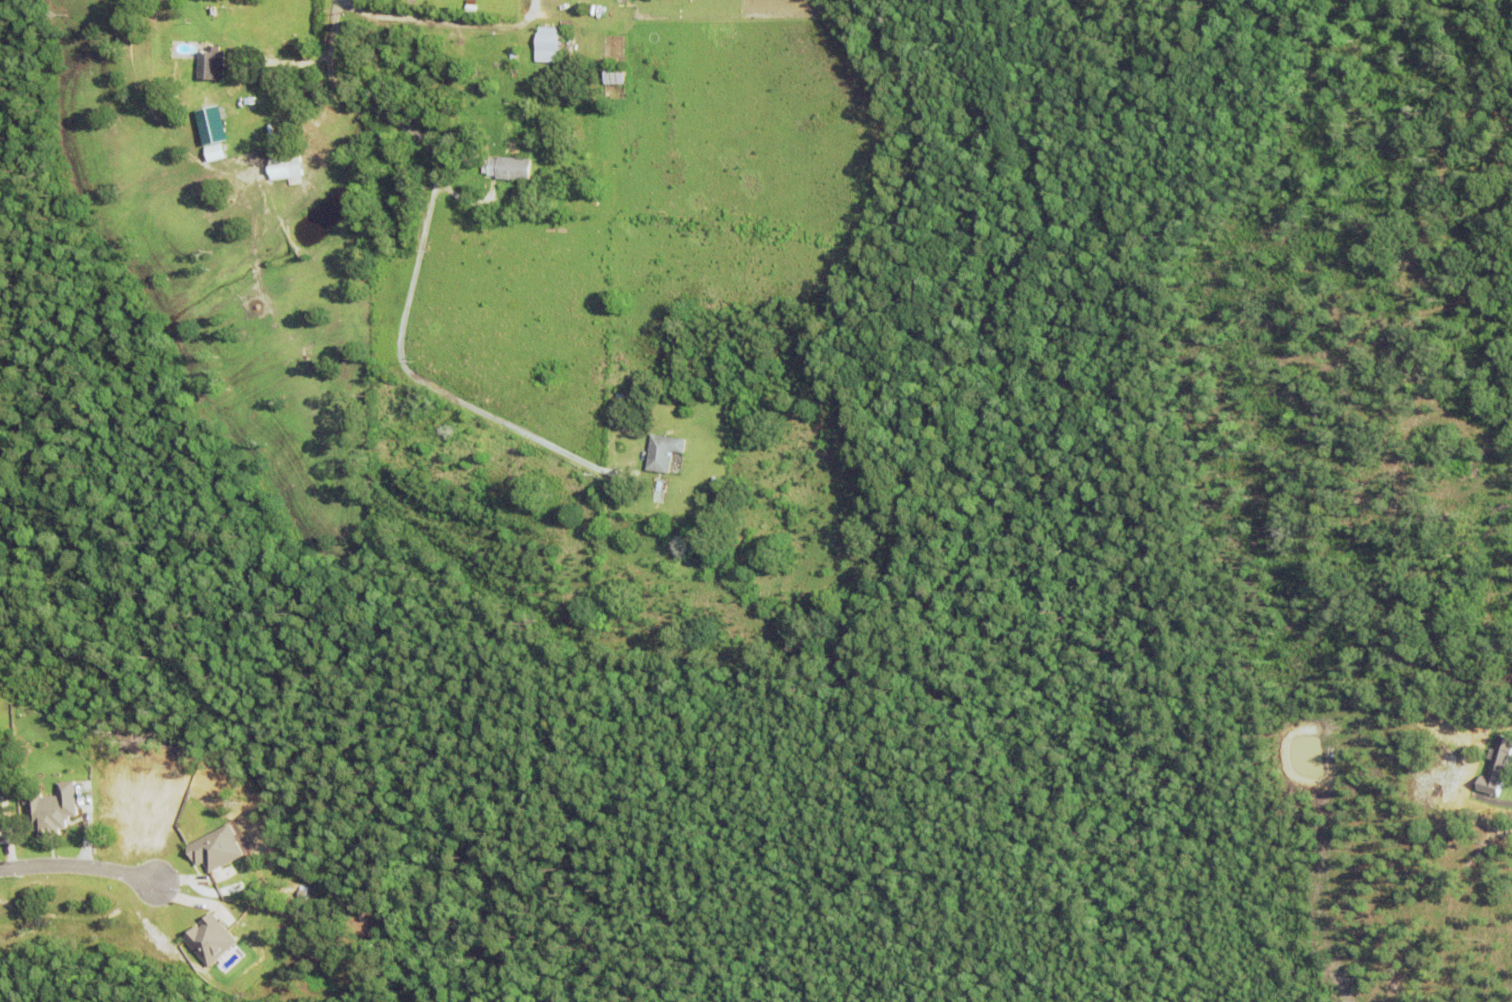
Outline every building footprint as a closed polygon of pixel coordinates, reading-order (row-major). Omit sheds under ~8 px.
[(467,13),(467,6),(476,6),(476,14),(467,13)] [(560,36),(564,36),(563,58),(558,58),(558,64),(536,63),(538,34),(539,34),(539,28),(559,29),(558,36),(560,36)] [(425,52),(425,44),(434,44),(434,52),(425,52)] [(200,81),(200,54),(209,54),(209,47),(222,47),(222,53),(226,53),(226,82),(200,81)] [(604,66),(624,65),(625,85),(604,85),(604,66)] [(203,145),(207,161),(225,157),(222,141),(203,145)] [(270,160),(302,156),(305,177),(273,182),(270,160)] [(512,158),(516,158),(516,159),(532,161),(530,183),(511,181),(511,182),(496,180),(497,177),(488,177),(488,175),(483,175),(484,160),(489,161),(489,159),(498,160),(498,158),(512,159),(512,158)] [(673,454),(669,476),(646,472),(652,435),(687,441),(685,456),(673,454)] [(76,815),(74,780),(56,782),(57,793),(26,796),(29,830),(37,829),(38,836),(58,834),(58,827),(67,827),(66,816),(76,815)] [(195,866),(204,862),(208,872),(243,855),(229,824),(185,845),(195,866)] [(182,939),(210,967),(237,940),(210,912),(182,939)]
